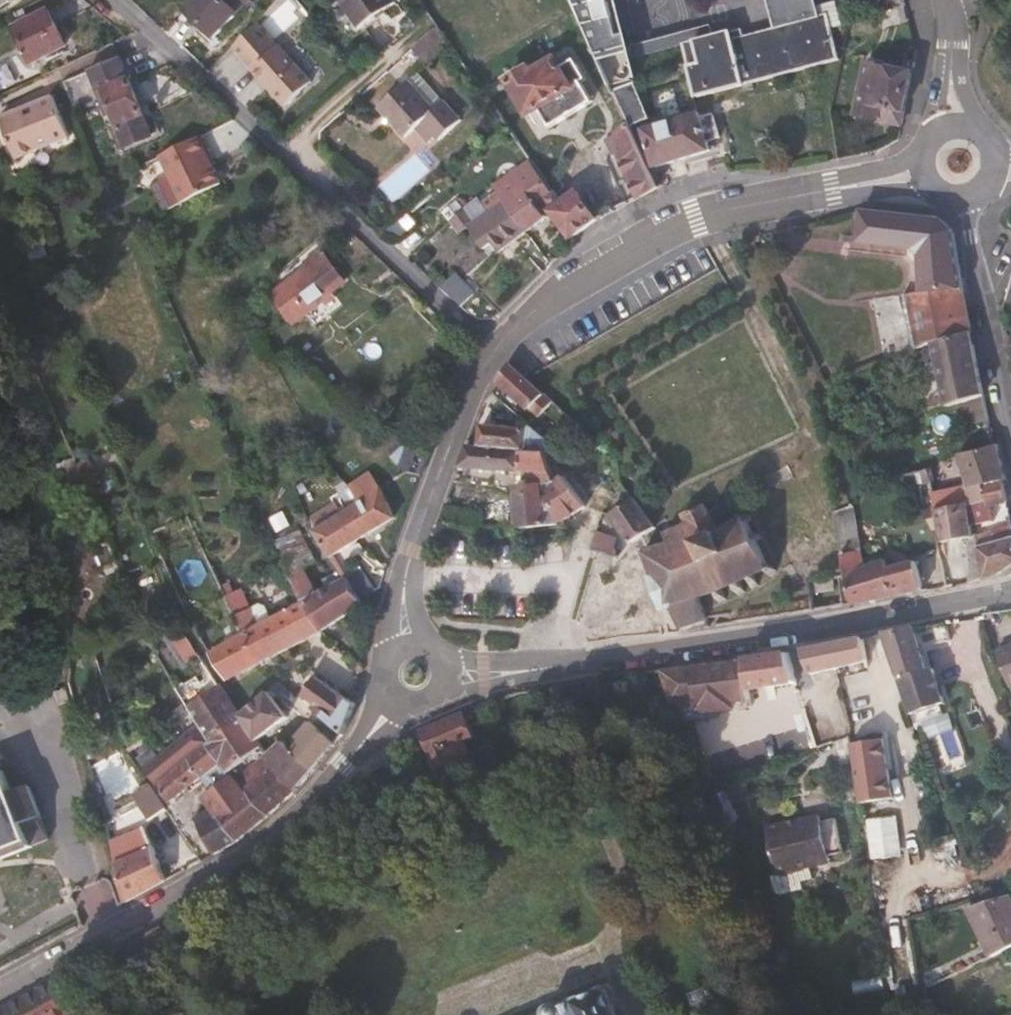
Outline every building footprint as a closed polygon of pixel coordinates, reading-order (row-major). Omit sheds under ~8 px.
[(253,0),(200,0),(187,14),(215,41),(253,0)] [(392,0),(340,0),(360,29),(395,5),(392,0)] [(633,77),(614,0),(571,0),(606,83),(633,77)] [(836,59),(839,58),(828,15),(818,18),(813,0),(765,0),(773,30),(739,39),(732,41),(729,31),(682,44),(689,70),(696,96),(836,59)] [(903,0),(871,0),(875,15),(906,8),(903,0)] [(67,48),(49,11),(13,29),(32,66),(67,48)] [(310,85),(275,49),(249,73),(283,110),(310,85)] [(153,138),(120,60),(64,83),(76,112),(99,103),(106,120),(113,117),(126,149),(153,138)] [(593,104),(581,83),(585,81),(574,62),(561,69),(555,60),(531,73),(529,68),(505,82),(528,119),(541,112),(551,129),(593,104)] [(903,128),(914,75),(877,68),(875,65),(865,64),(854,118),(903,128)] [(436,113),(423,100),(410,85),(381,111),(406,139),(420,126),(437,145),(455,129),(438,111),(436,113)] [(650,121),(636,88),(613,95),(625,119),(629,128),(630,129),(650,121)] [(66,121),(55,100),(5,119),(18,158),(72,136),(66,121)] [(700,122),(698,116),(645,132),(656,169),(709,153),(706,143),(700,122)] [(629,128),(625,119),(618,123),(622,130),(615,134),(616,136),(629,128)] [(720,139),(714,119),(700,122),(706,143),(720,139)] [(659,190),(630,129),(629,128),(616,136),(624,153),(619,155),(624,165),(622,166),(637,199),(638,200),(659,190)] [(222,187),(213,170),(219,167),(205,138),(160,158),(170,179),(152,188),(166,215),(222,187)] [(545,218),(550,214),(571,241),(597,221),(576,193),(561,203),(556,196),(554,197),(549,188),(548,189),(546,182),(530,160),(513,173),(545,218)] [(545,218),(513,173),(505,179),(510,185),(504,190),(509,197),(502,203),(526,236),(547,220),(545,218)] [(477,222),(502,203),(509,197),(504,190),(510,185),(505,179),(496,187),(500,192),(484,205),(480,199),(467,210),(477,222)] [(526,236),(502,203),(477,222),(474,224),(464,212),(450,225),(460,237),(468,231),(485,252),(493,247),(501,256),(526,236)] [(971,335),(958,263),(953,233),(940,220),(860,213),(858,246),(913,254),(919,259),(922,295),(872,303),(884,365),(933,344),(971,335)] [(328,308),(338,301),(333,295),(345,286),(320,252),(304,264),(308,269),(272,296),(295,325),(324,302),(328,308)] [(446,297),(460,286),(452,279),(440,291),(446,297)] [(499,316),(476,294),(470,299),(460,286),(446,297),(465,312),(471,316),(479,320),(490,321),(494,320),(499,316)] [(981,386),(971,335),(933,344),(945,397),(981,386)] [(540,420),(554,404),(546,397),(511,365),(505,372),(497,383),(532,412),(540,420)] [(947,408),(983,397),(981,386),(945,397),(947,408)] [(549,446),(550,442),(532,428),(527,433),(482,429),(481,449),(547,453),(549,446)] [(417,454),(388,429),(375,441),(408,475),(410,475),(417,454)] [(552,478),(548,459),(547,457),(547,453),(481,449),(468,448),(460,470),(532,474),(532,489),(518,491),(523,530),(560,523),(563,523),(556,515),(545,495),(556,487),(554,485),(552,478)] [(1006,481),(997,448),(958,457),(966,488),(934,494),(938,512),(969,507),(985,503),(981,487),(1003,482),(1006,481)] [(395,520),(382,493),(371,475),(349,488),(361,504),(342,517),(358,542),(395,520)] [(563,523),(579,513),(585,509),(563,482),(556,487),(545,495),(556,515),(563,523)] [(1008,504),(1003,482),(981,487),(985,503),(969,507),(971,527),(993,523),(989,508),(1008,504)] [(656,530),(634,501),(610,517),(612,519),(608,522),(616,532),(619,531),(629,546),(656,530)] [(971,527),(969,507),(938,512),(944,543),(961,540),(973,538),(971,527)] [(777,569),(766,564),(757,546),(757,543),(763,541),(760,536),(754,539),(747,527),(748,525),(753,522),(750,516),(746,519),(742,515),(736,518),(737,523),(718,532),(705,508),(682,518),(686,526),(666,536),(670,547),(652,554),(649,550),(645,552),(657,578),(653,581),(667,612),(672,611),(681,632),(709,622),(701,601),(715,595),(720,606),(727,603),(723,592),(734,587),(739,596),(746,594),(741,584),(749,580),(753,590),(760,587),(756,576),(762,573),(774,577),(777,569)] [(862,552),(853,511),(834,514),(842,557),(862,552)] [(344,551),(358,542),(342,517),(315,533),(331,559),(345,579),(362,603),(376,592),(362,571),(357,574),(344,551)] [(297,533),(292,522),(280,527),(277,518),(268,522),(277,542),(297,533)] [(938,550),(934,533),(932,526),(929,522),(905,527),(912,556),(938,550)] [(1010,539),(1010,528),(979,537),(982,547),(1010,539)] [(615,548),(617,538),(598,533),(593,549),(608,553),(607,556),(616,558),(618,550),(615,548)] [(982,547),(979,537),(973,538),(961,540),(967,567),(981,565),(984,580),(998,577),(1010,568),(1010,539),(982,547)] [(322,634),(362,605),(362,603),(345,579),(318,596),(304,569),(315,564),(308,546),(283,557),(304,603),(322,634)] [(922,592),(914,562),(887,568),(885,563),(865,567),(862,552),(842,557),(852,606),(922,592)] [(984,580),(981,565),(967,567),(971,582),(984,580)] [(836,592),(834,579),(815,581),(818,594),(836,592)] [(258,627),(242,591),(225,597),(244,634),(258,627)] [(265,663),(322,634),(304,603),(258,627),(244,634),(265,663)] [(928,670),(917,629),(884,635),(900,678),(928,670)] [(186,634),(175,641),(188,660),(199,653),(186,634)] [(265,663),(244,634),(211,656),(229,682),(265,663)] [(869,663),(867,652),(864,640),(803,652),(812,675),(869,663)] [(997,652),(1010,688),(1010,647),(997,652)] [(748,692),(796,685),(788,655),(742,661),(741,665),(664,675),(674,707),(697,703),(699,715),(750,710),(748,692)] [(946,704),(943,690),(934,668),(928,670),(936,692),(908,699),(914,715),(942,706),(946,704)] [(185,704),(219,683),(209,669),(176,690),(185,704)] [(936,692),(928,670),(900,678),(908,699),(936,692)] [(347,731),(356,707),(316,679),(304,699),(315,708),(314,713),(344,736),(347,731)] [(242,718),(219,683),(185,704),(201,731),(212,745),(207,750),(228,776),(230,775),(263,749),(258,743),(242,718)] [(70,706),(66,688),(56,690),(60,708),(70,706)] [(288,720),(269,695),(242,718),(258,743),(288,720)] [(472,755),(469,740),(476,738),(467,717),(423,736),(437,772),(468,760),(472,755)] [(314,772),(337,746),(311,724),(294,745),(297,748),(293,753),(314,772)] [(159,787),(186,766),(200,782),(211,796),(206,802),(213,811),(238,845),(268,818),(244,791),(230,775),(228,776),(207,750),(212,745),(201,731),(166,757),(164,756),(147,770),(159,787)] [(147,770),(164,756),(160,750),(154,753),(151,747),(145,739),(132,748),(147,770)] [(882,739),(848,744),(856,803),(890,798),(882,739)] [(160,750),(155,744),(151,747),(154,753),(160,750)] [(314,772),(293,753),(284,744),(267,758),(275,766),(298,791),(314,772)] [(171,804),(200,782),(186,766),(159,787),(171,804)] [(268,818),(298,791),(275,766),(244,791),(268,818)] [(34,849),(50,843),(29,790),(13,796),(4,774),(0,775),(0,863),(34,849)] [(167,811),(150,786),(133,798),(150,822),(167,811)] [(238,845),(213,811),(196,821),(216,857),(238,845)] [(805,890),(803,883),(814,880),(812,869),(831,865),(830,856),(842,854),(834,821),(821,824),(819,816),(769,828),(779,876),(773,877),(776,892),(781,895),(805,890)] [(895,816),(866,819),(870,859),(899,856),(895,816)] [(167,883),(157,859),(142,829),(110,842),(126,905),(167,883)] [(1010,897),(968,910),(992,959),(1010,950),(1010,898),(1010,897)] [(66,1013),(84,1002),(68,974),(0,1012),(0,1014),(66,1014),(66,1013)] [(609,990),(562,1007),(557,1005),(550,1006),(544,1011),(543,1014),(619,1014),(609,990)]
